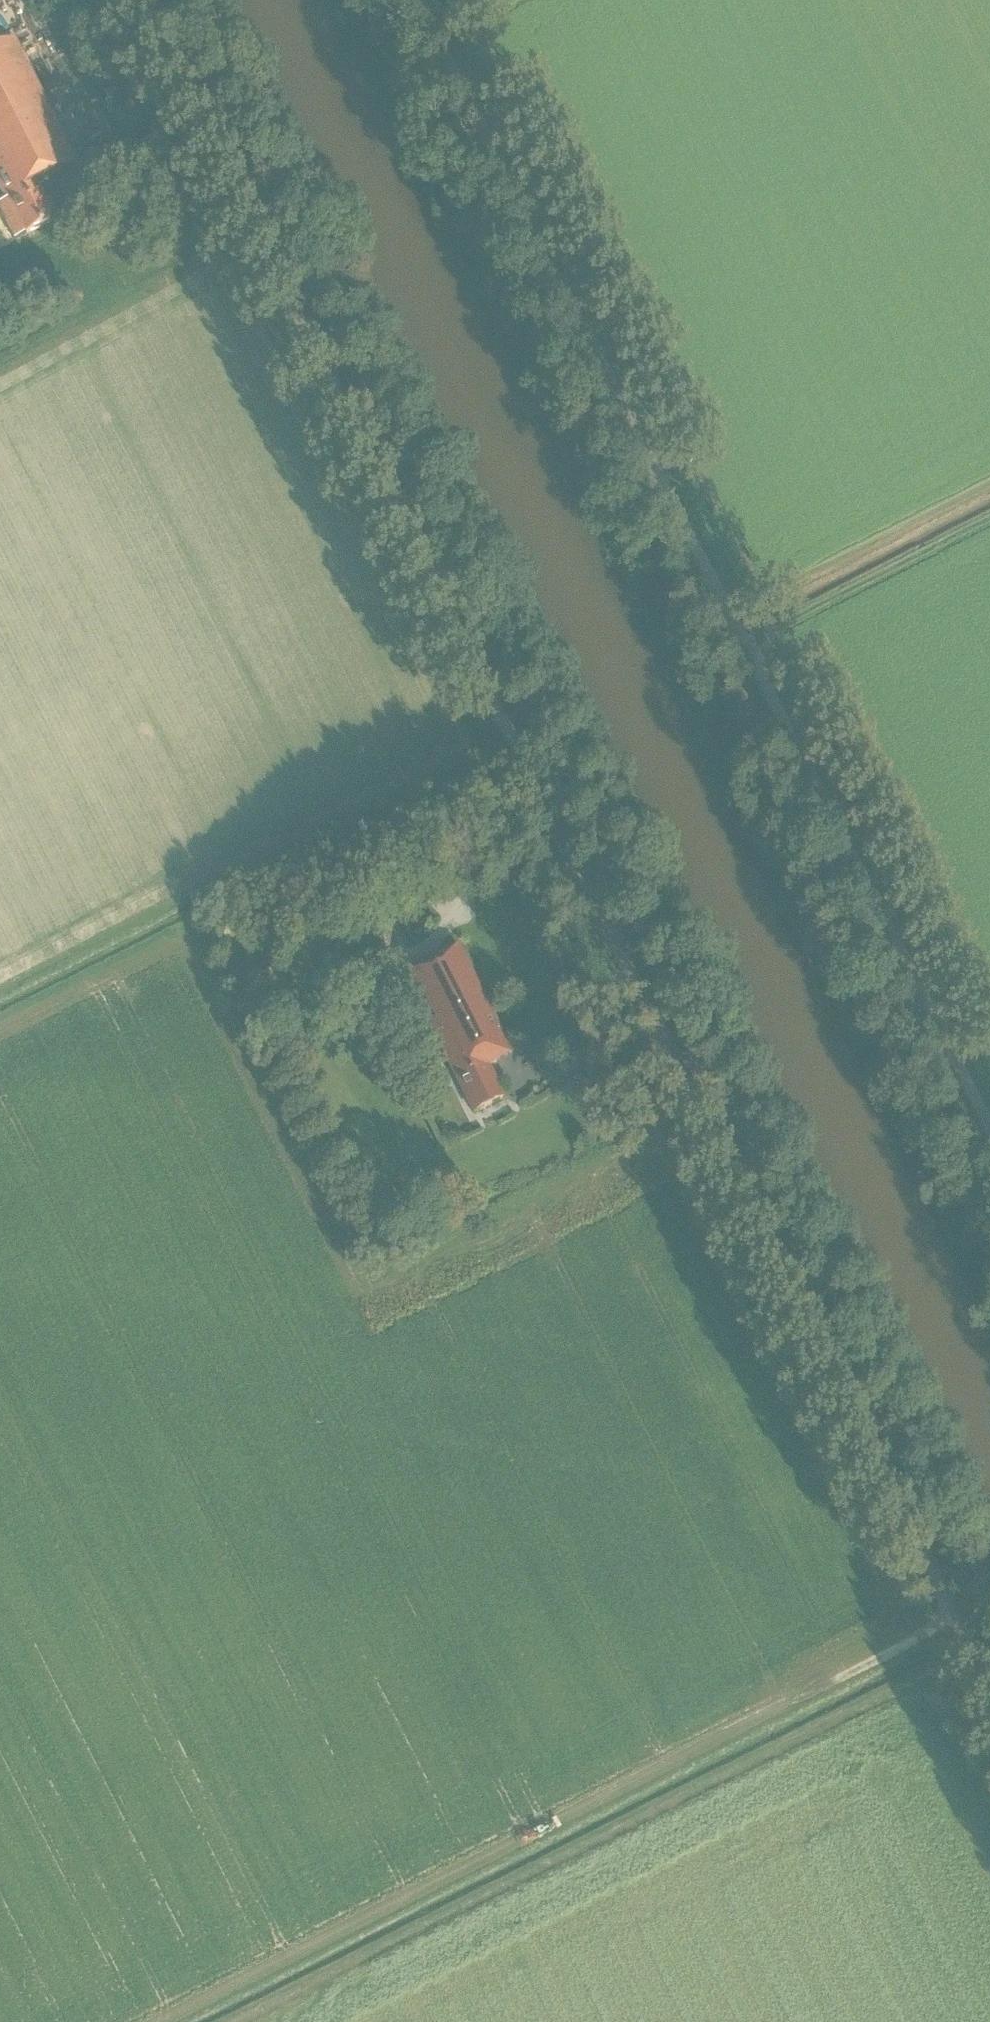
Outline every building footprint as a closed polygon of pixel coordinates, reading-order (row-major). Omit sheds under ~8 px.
[(57,218),(50,202),(47,203),(36,182),(76,162),(15,39),(0,46),(0,188),(5,199),(0,202),(0,209),(15,239),(26,233),(57,218)] [(402,972),(474,1113),(504,1097),(488,1064),(511,1053),(458,944),(402,972)]
